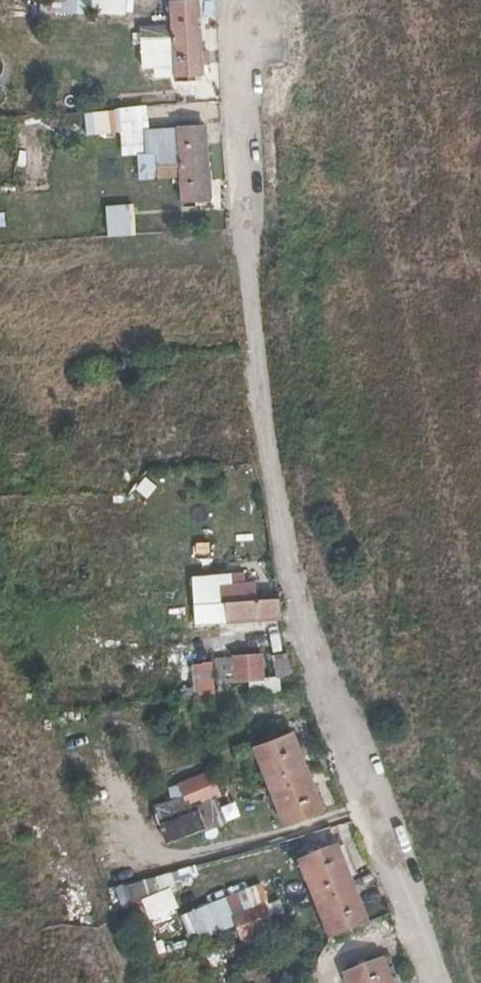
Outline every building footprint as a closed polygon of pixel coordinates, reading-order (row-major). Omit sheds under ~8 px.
[(125,0),(62,0),(61,13),(124,16),(125,0)] [(199,0),(176,0),(176,26),(178,26),(178,46),(179,72),(202,71),(199,0)] [(178,46),(178,26),(176,26),(155,26),(155,46),(178,46)] [(210,196),(206,120),(183,120),(183,151),(186,151),(186,172),(187,196),(210,196)] [(186,172),(186,151),(183,151),(162,152),(163,173),(186,172)] [(275,620),(272,580),(233,582),(232,574),(194,576),(197,625),(275,620)] [(266,680),(264,654),(219,658),(221,684),(266,680)] [(323,796),(291,718),(252,733),(282,812),(323,796)] [(218,779),(210,758),(180,769),(188,790),(218,779)] [(297,847),(328,925),(367,910),(336,831),(297,847)] [(272,912),(263,888),(230,900),(240,924),(272,912)] [(344,963),(352,982),(397,982),(383,948),(344,963)]
